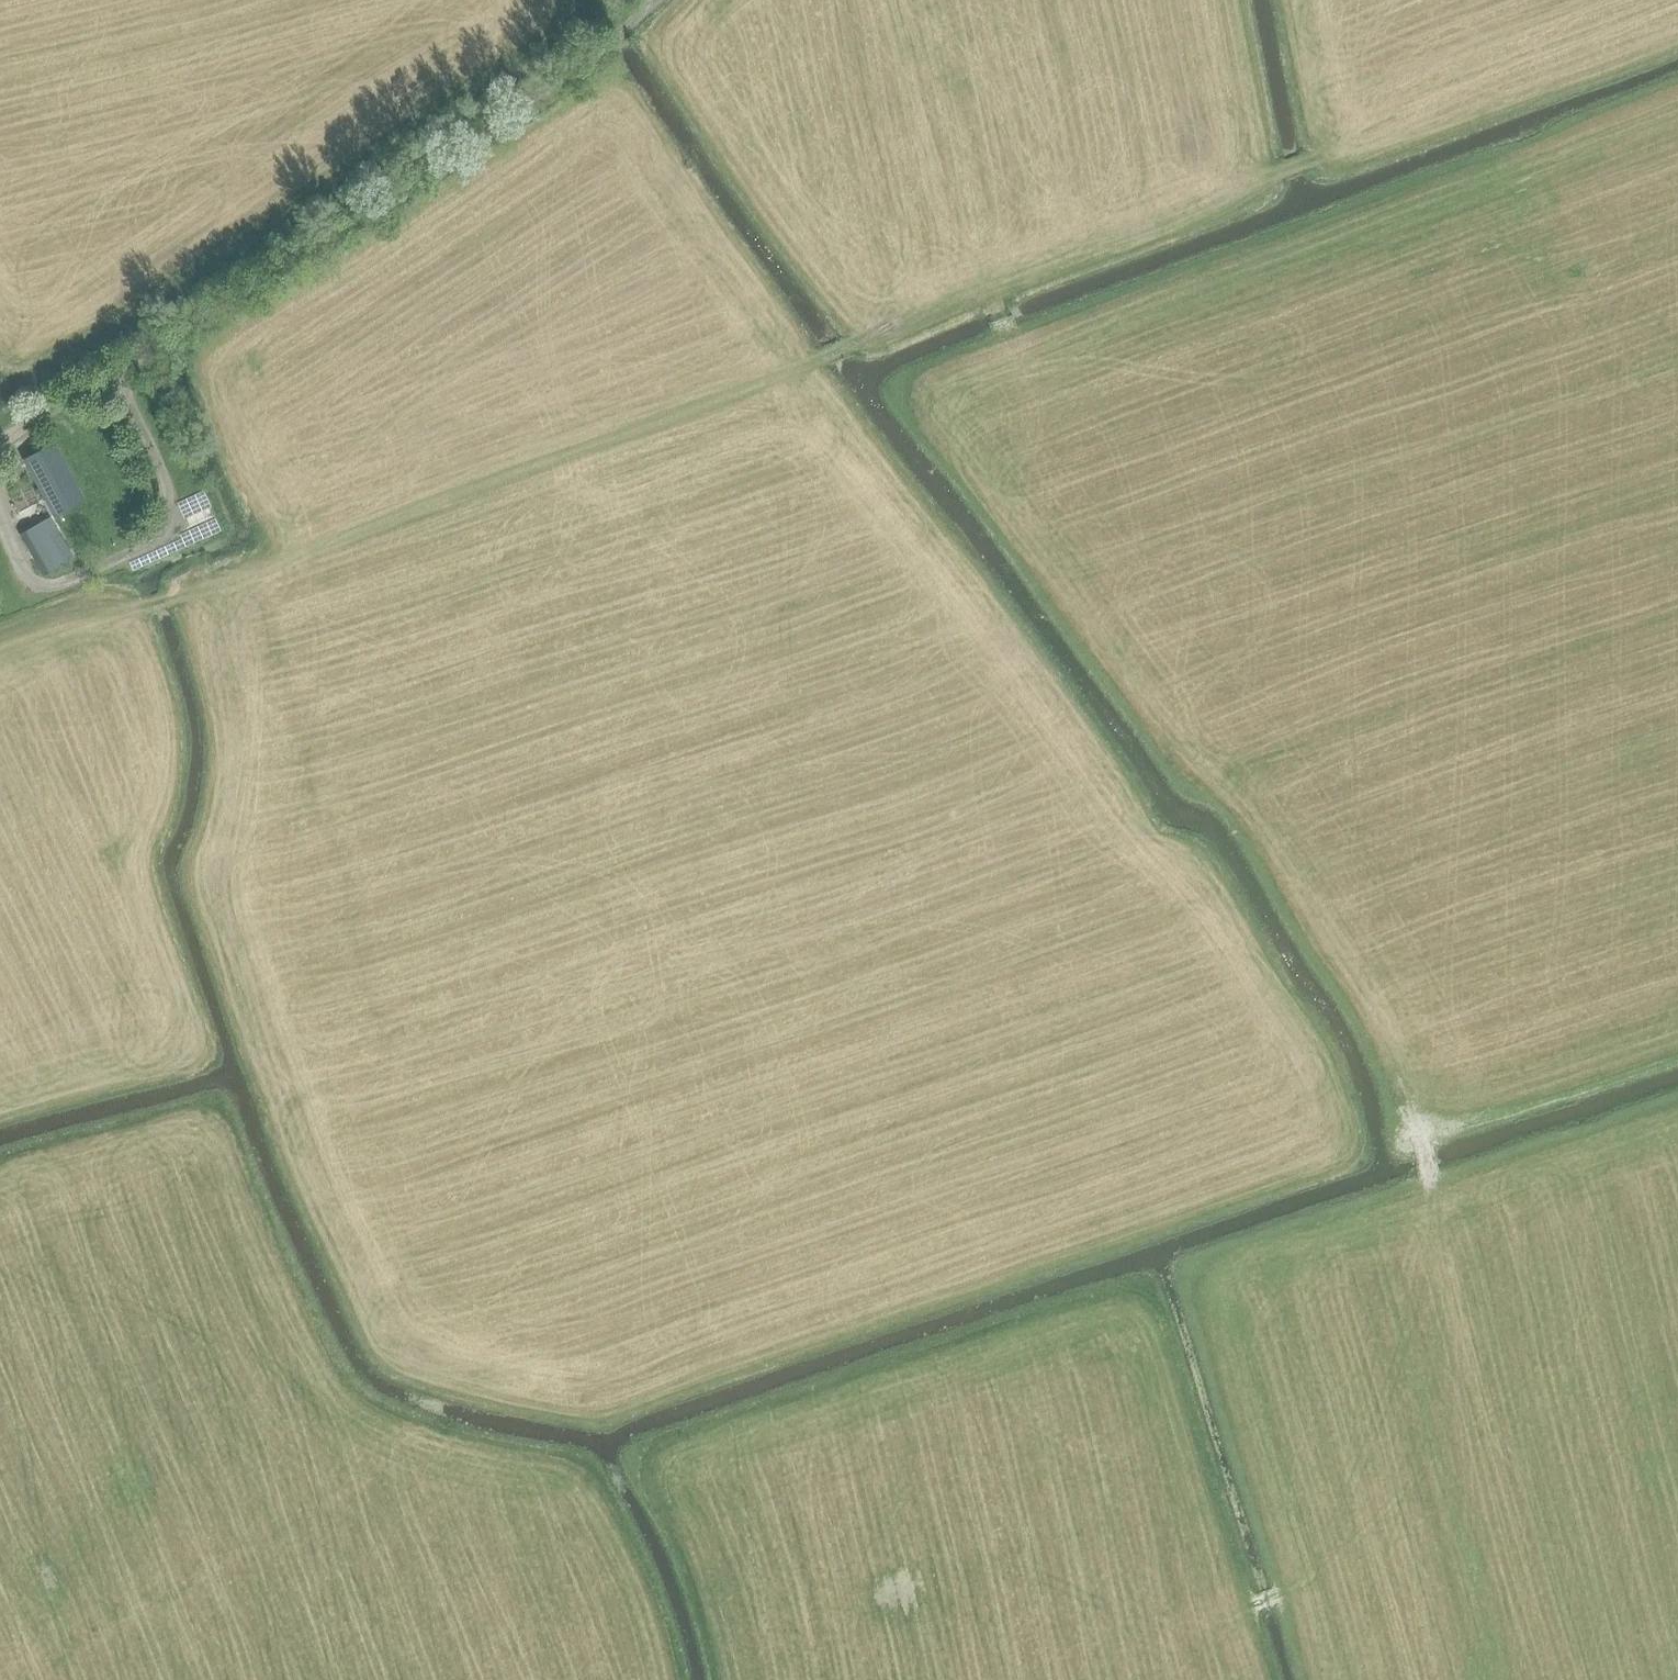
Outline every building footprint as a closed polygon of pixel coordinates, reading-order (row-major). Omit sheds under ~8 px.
[(23,460),(53,516),(84,499),(55,444),(23,460)] [(48,518),(20,534),(44,575),(71,560),(48,518)]
